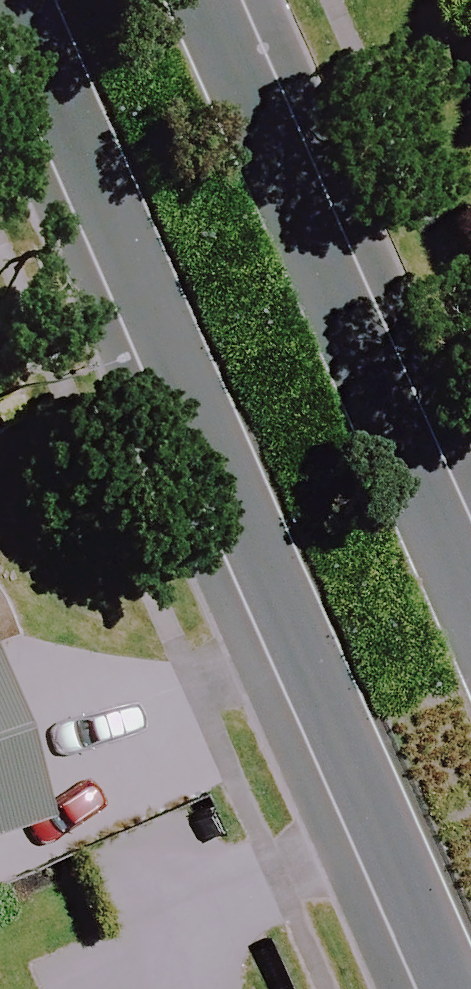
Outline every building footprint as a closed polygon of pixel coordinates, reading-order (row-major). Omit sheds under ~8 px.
[(40,817),(0,705),(0,831),(40,817)]
